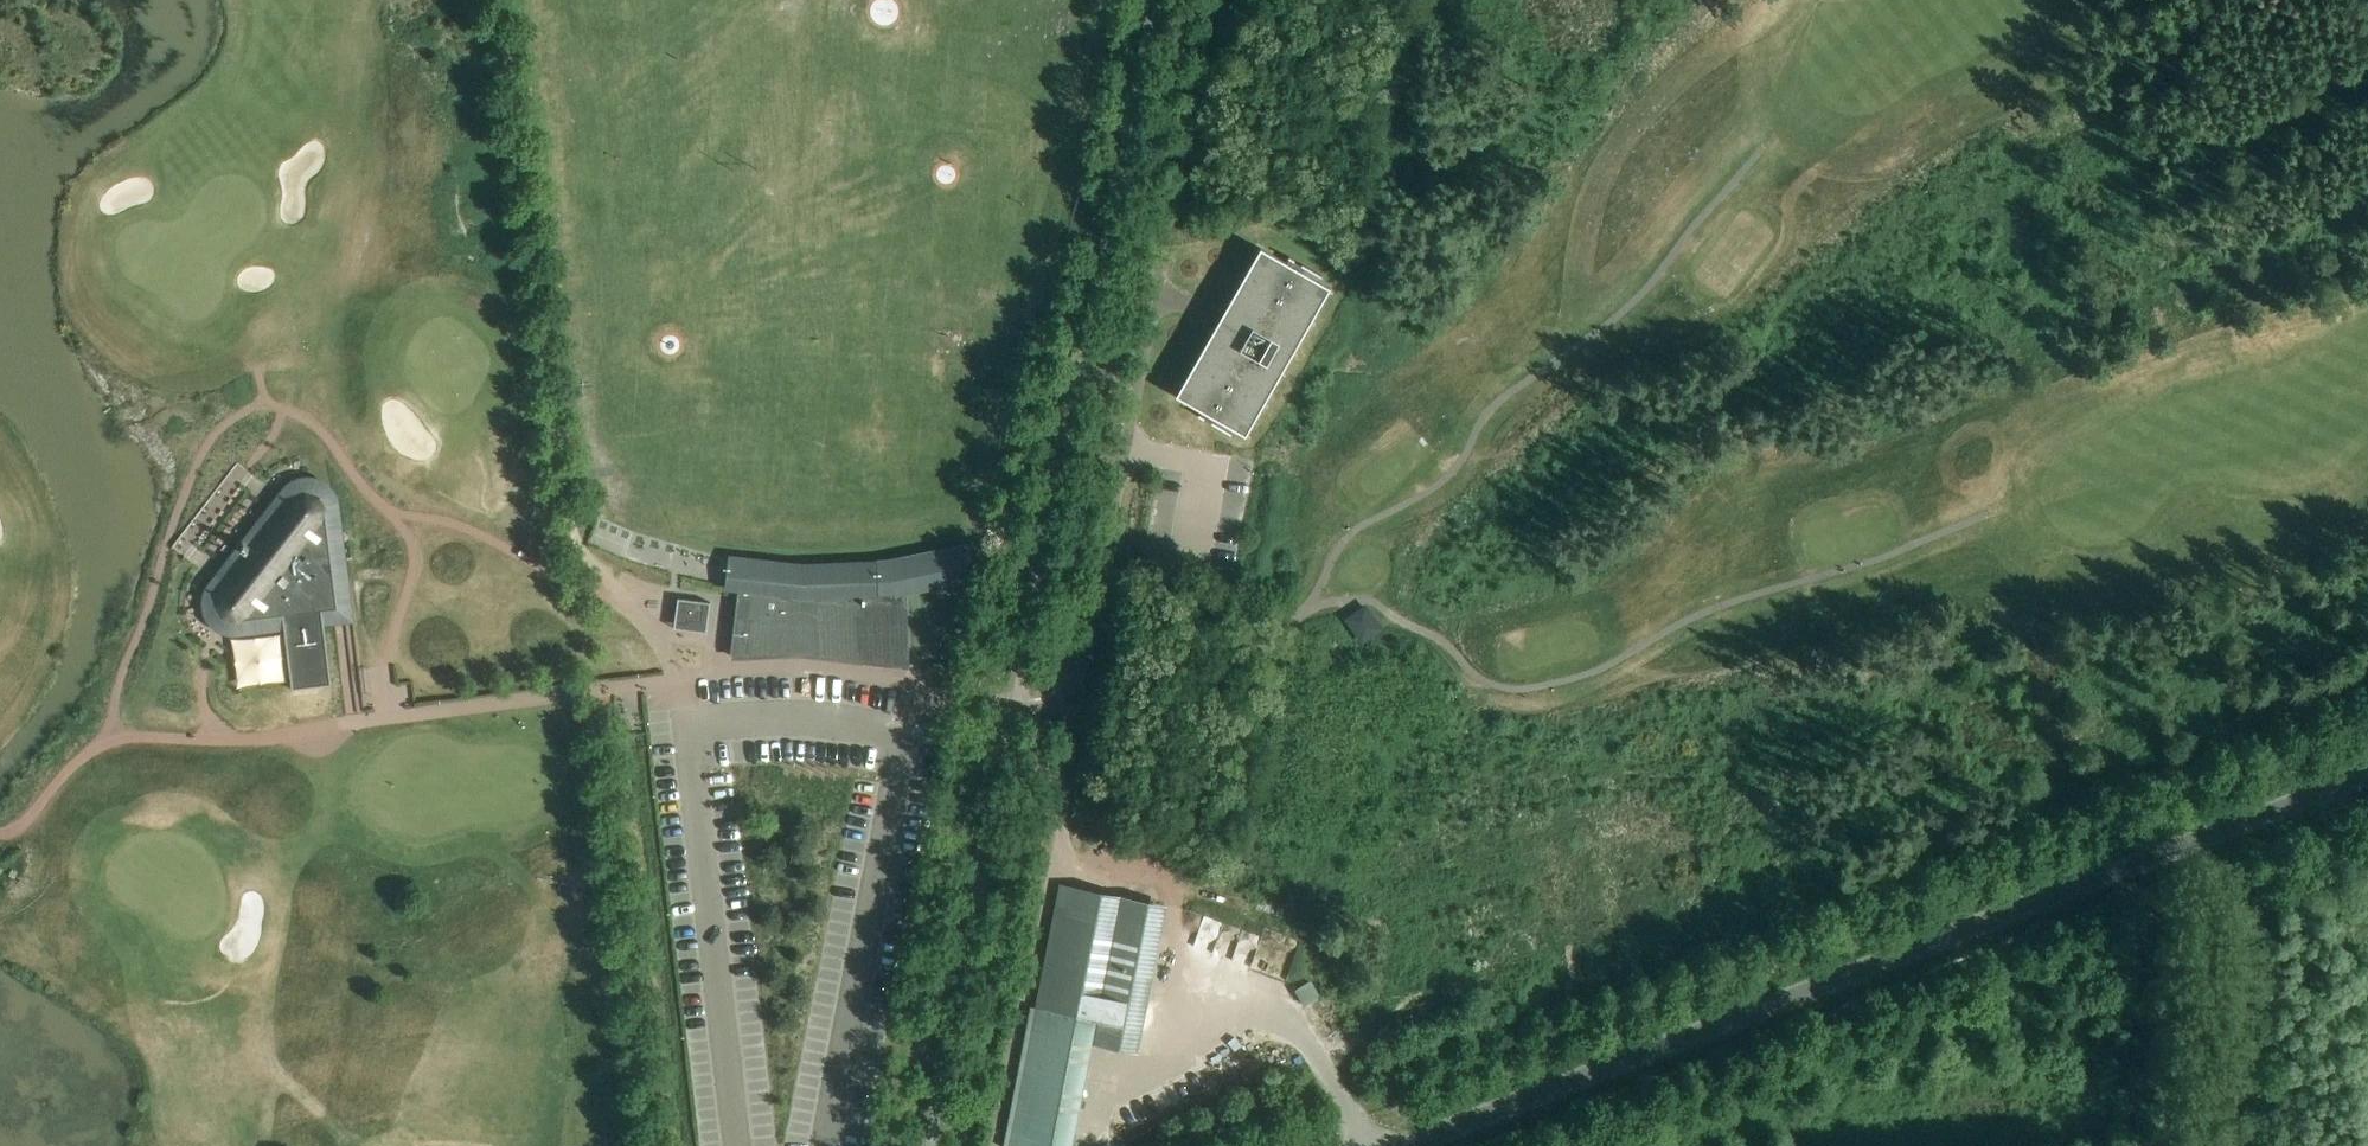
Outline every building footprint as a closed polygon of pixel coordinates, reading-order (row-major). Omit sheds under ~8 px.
[(1260,248),(1176,396),(1246,436),(1330,288),(1260,248)] [(335,505),(304,481),(278,513),(282,517),(259,546),(255,543),(249,546),(242,541),(237,548),(243,553),(242,560),(246,563),(235,578),(231,575),(205,608),(237,632),(234,635),(237,635),(243,627),(283,622),(292,690),(332,685),(323,617),(333,615),(334,622),(335,622),(334,615),(345,614),(341,582),(348,581),(345,555),(342,556),(336,508),(338,505),(337,502),(335,505)] [(732,554),(735,564),(735,579),(816,591),(880,586),(878,566),(839,568),(808,568),(732,554)] [(804,654),(910,666),(907,591),(804,595),(799,595),(738,588),(730,656),(779,654),(779,648),(804,649),(804,654)] [(687,621),(701,622),(704,603),(689,601),(687,621)] [(1056,916),(1038,1009),(1044,1010),(1017,1145),(1068,1145),(1092,1020),(1135,1028),(1153,934),(1056,916)] [(1264,938),(1257,966),(1288,974),(1295,945),(1264,938)]
